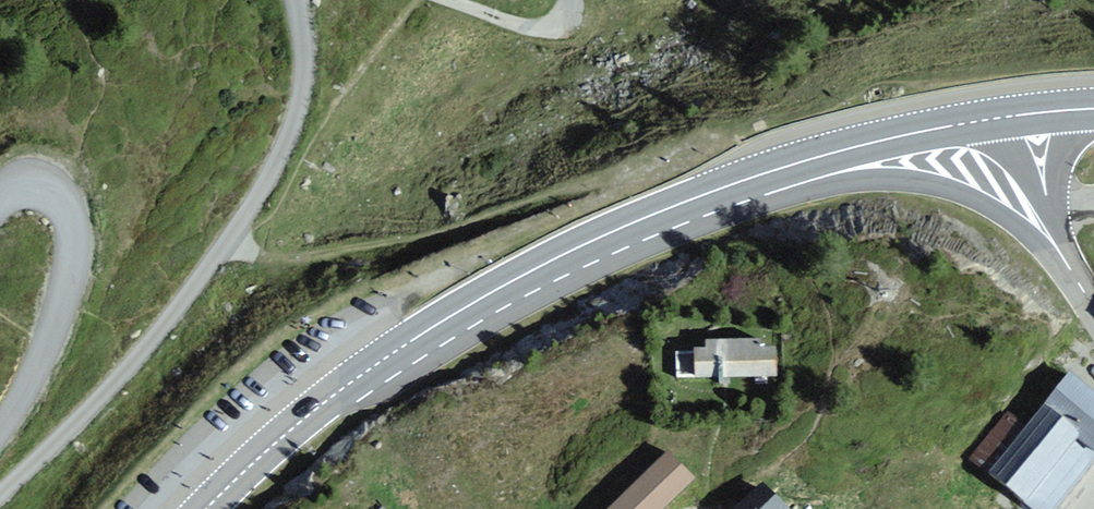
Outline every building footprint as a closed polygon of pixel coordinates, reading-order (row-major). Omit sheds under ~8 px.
[(766,346),(684,348),(685,379),(767,377),(766,346)] [(978,472),(1023,508),(1053,508),(1093,459),(1093,448),(1092,446),(1093,443),(1093,404),(1058,375),(978,472)] [(602,508),(659,508),(691,479),(663,450),(602,508)] [(733,508),(778,508),(756,487),(733,508)]
